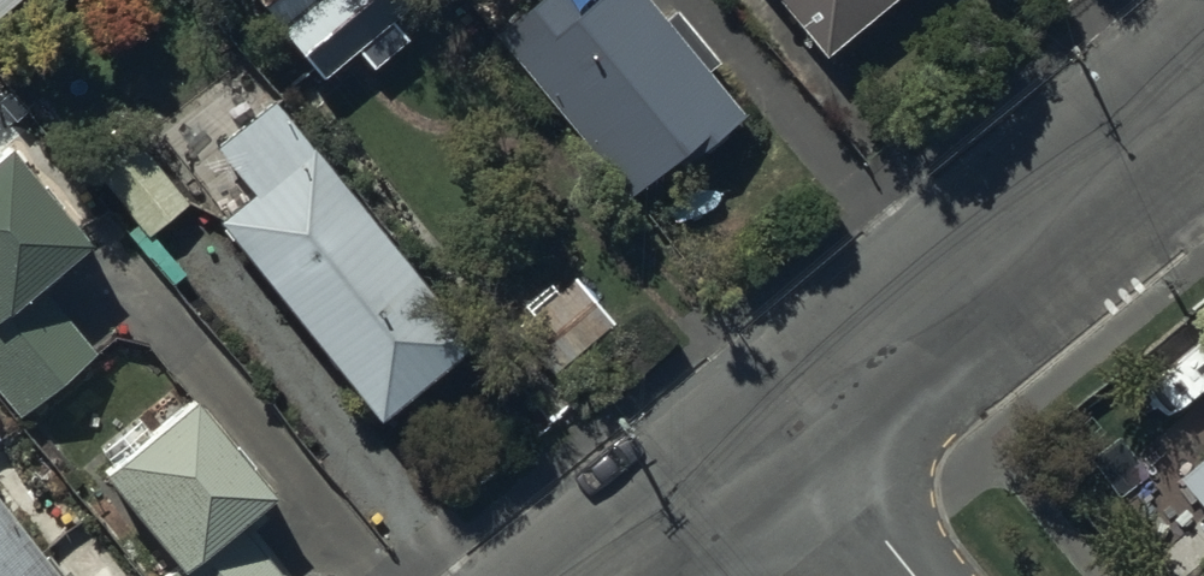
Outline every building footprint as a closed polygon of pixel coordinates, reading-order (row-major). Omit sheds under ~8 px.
[(11,0),(0,0),(0,10),(11,0)] [(321,70),(354,42),(372,63),(409,33),(390,11),(404,0),(262,0),(321,70)] [(492,23),(625,185),(671,148),(679,156),(740,106),(653,0),(520,0),(492,23)] [(821,44),(875,0),(785,0),(821,44)] [(215,140),(252,184),(217,212),(378,408),(469,333),(271,94),(215,140)] [(86,230),(4,133),(0,136),(0,301),(86,230)] [(611,319),(573,275),(507,332),(546,376),(611,319)] [(20,412),(96,352),(42,284),(0,318),(0,388),(20,412)] [(101,459),(181,556),(157,575),(288,575),(237,514),(272,485),(190,386),(101,459)] [(1176,468),(1203,501),(1203,444),(1176,468)] [(0,490),(0,575),(68,575),(0,490)] [(1193,516),(1203,529),(1203,507),(1193,516)]
